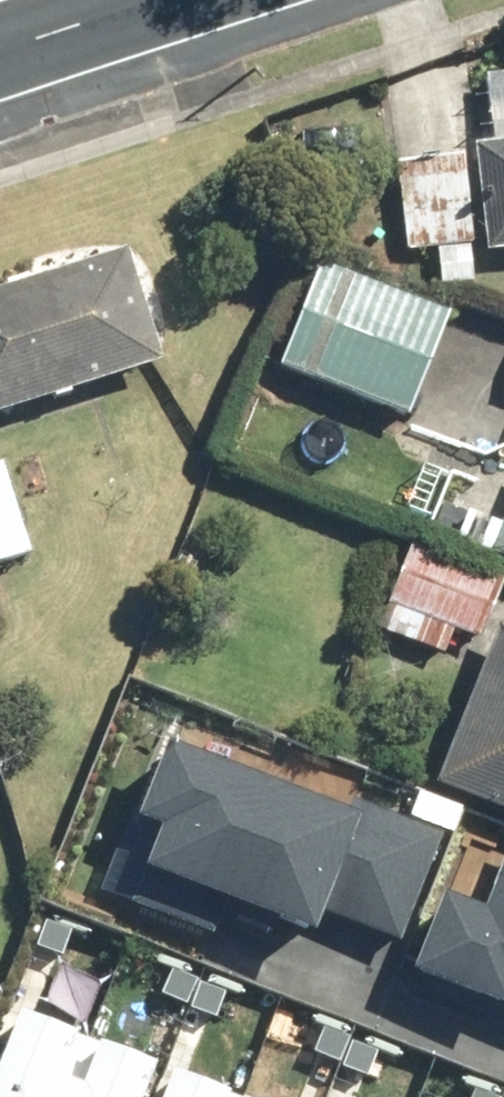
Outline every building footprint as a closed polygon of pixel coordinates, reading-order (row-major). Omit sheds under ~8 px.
[(483,141),(491,247),(503,246),(503,139),(483,141)] [(0,290),(0,413),(166,363),(133,250),(0,290)] [(457,312),(328,259),(286,363),(415,415),(457,312)] [(0,464),(0,568),(41,555),(13,460),(0,464)] [(495,554),(503,557),(503,531),(495,554)] [(416,539),(385,630),(451,652),(459,629),(490,640),(503,600),(503,569),(416,539)] [(441,787),(503,812),(503,625),(441,787)] [(314,924),(320,906),(405,938),(449,823),(360,790),(353,807),(171,739),(145,808),(170,817),(142,891),(217,919),(227,891),(314,924)] [(488,908),(451,894),(424,964),(503,995),(503,866),(488,908)] [(90,1033),(26,1008),(0,1073),(0,1096),(64,1096),(90,1033)] [(159,1061),(90,1033),(64,1096),(144,1096),(159,1061)] [(241,1090),(178,1065),(165,1096),(239,1096),(241,1090)]
